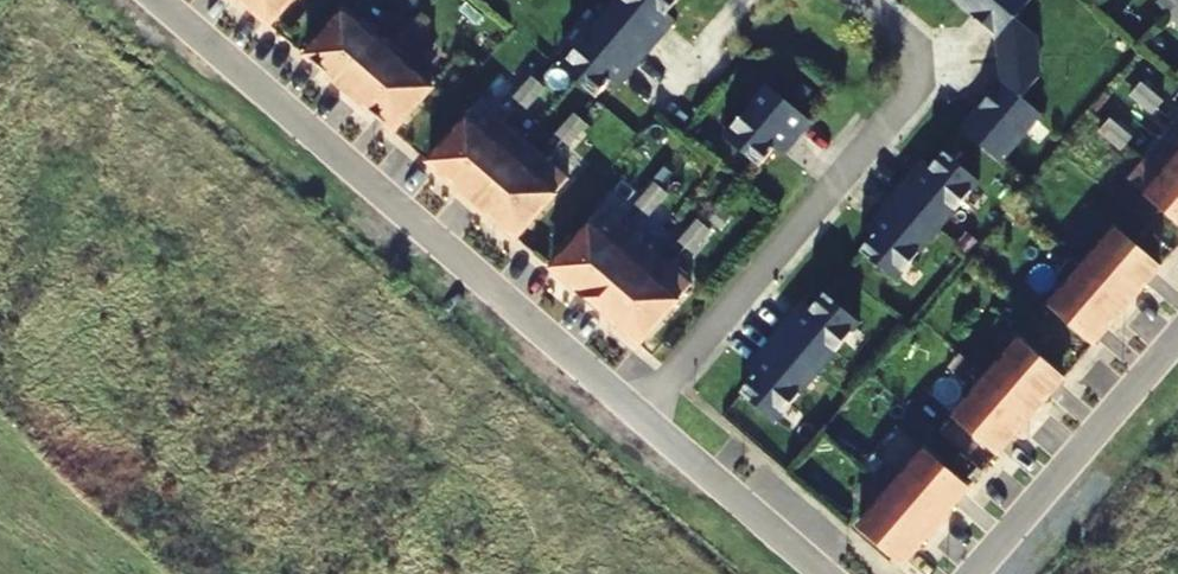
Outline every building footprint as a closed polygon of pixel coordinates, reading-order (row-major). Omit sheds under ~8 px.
[(247,7),(264,22),(269,26),(292,0),(254,0),(247,7)] [(602,20),(644,55),(674,20),(667,14),(679,0),(619,0),(602,20)] [(998,38),(999,61),(1037,57),(1035,36),(1014,19),(1031,0),(953,0),(998,38)] [(1177,6),(1177,0),(1162,0),(1158,4),(1168,15),(1177,6)] [(1168,15),(1177,27),(1177,6),(1168,15)] [(328,77),(367,33),(345,13),(306,58),(328,77)] [(644,55),(602,20),(560,69),(595,99),(608,83),(615,89),(644,55)] [(389,52),(367,33),(328,77),(349,95),(356,89),(389,52)] [(410,70),(389,52),(356,89),(349,95),(371,114),(410,70)] [(999,164),(1041,115),(1021,99),(1039,78),(1037,57),(999,61),(1000,82),(960,131),(999,164)] [(432,88),(410,70),(371,114),(393,133),(432,88)] [(546,89),(540,84),(533,79),(514,100),(521,106),(527,111),(546,89)] [(1163,102),(1141,83),(1135,89),(1130,96),(1152,114),(1157,107),(1163,102)] [(809,122),(767,86),(723,138),(758,168),(772,152),(779,158),(809,122)] [(452,183),(490,140),(504,125),(481,105),(430,165),(452,183)] [(587,125),(581,120),(575,114),(556,135),(562,141),(567,146),(587,125)] [(1132,138),(1110,119),(1104,125),(1099,132),(1121,150),(1127,144),(1132,138)] [(1176,124),(1161,140),(1177,155),(1177,126),(1176,124)] [(525,143),(504,125),(490,140),(452,183),(473,202),(511,158),(525,143)] [(1161,140),(1145,160),(1164,176),(1177,188),(1177,155),(1161,140)] [(525,143),(511,158),(473,202),(494,220),(532,176),(545,160),(525,143)] [(979,182),(944,153),(931,168),(924,162),(894,196),(937,232),(979,182)] [(545,160),(532,176),(494,220),(516,239),(568,180),(545,160)] [(1164,176),(1145,160),(1129,179),(1177,221),(1177,188),(1164,176)] [(669,196),(663,190),(657,184),(638,206),(644,212),(650,217),(669,196)] [(937,232),(894,196),(865,231),(872,237),(859,253),(894,282),(937,232)] [(575,290),(613,246),(628,230),(605,211),(552,270),(575,290)] [(712,233),(706,227),(700,222),(681,243),(687,249),(693,254),(712,233)] [(628,230),(613,246),(575,290),(597,309),(635,265),(649,249),(628,230)] [(1159,269),(1115,232),(1098,251),(1142,288),(1159,269)] [(649,249),(635,265),(597,309),(617,326),(656,283),(671,267),(649,249)] [(1126,306),(1142,288),(1098,251),(1082,269),(1126,306)] [(671,267),(656,283),(617,326),(640,346),(692,286),(671,267)] [(1111,324),(1126,306),(1082,269),(1068,286),(1111,324)] [(1095,344),(1111,324),(1068,286),(1051,305),(1095,344)] [(859,324),(824,294),(811,310),(804,303),(775,338),(817,373),(859,324)] [(817,373),(775,338),(745,372),(753,379),(740,394),(775,423),(817,373)] [(1064,379),(1020,341),(1004,360),(1047,398),(1064,379)] [(1032,416),(1047,398),(1004,360),(988,378),(1032,416)] [(1016,434),(1032,416),(988,378),(972,396),(1016,434)] [(999,454),(1016,434),(972,396),(955,416),(999,454)] [(968,490),(924,453),(908,471),(952,508),(968,490)] [(936,527),(952,508),(908,471),(892,489),(936,527)] [(920,545),(936,527),(892,489),(876,508),(920,545)] [(903,565),(920,545),(876,508),(860,527),(903,565)]
